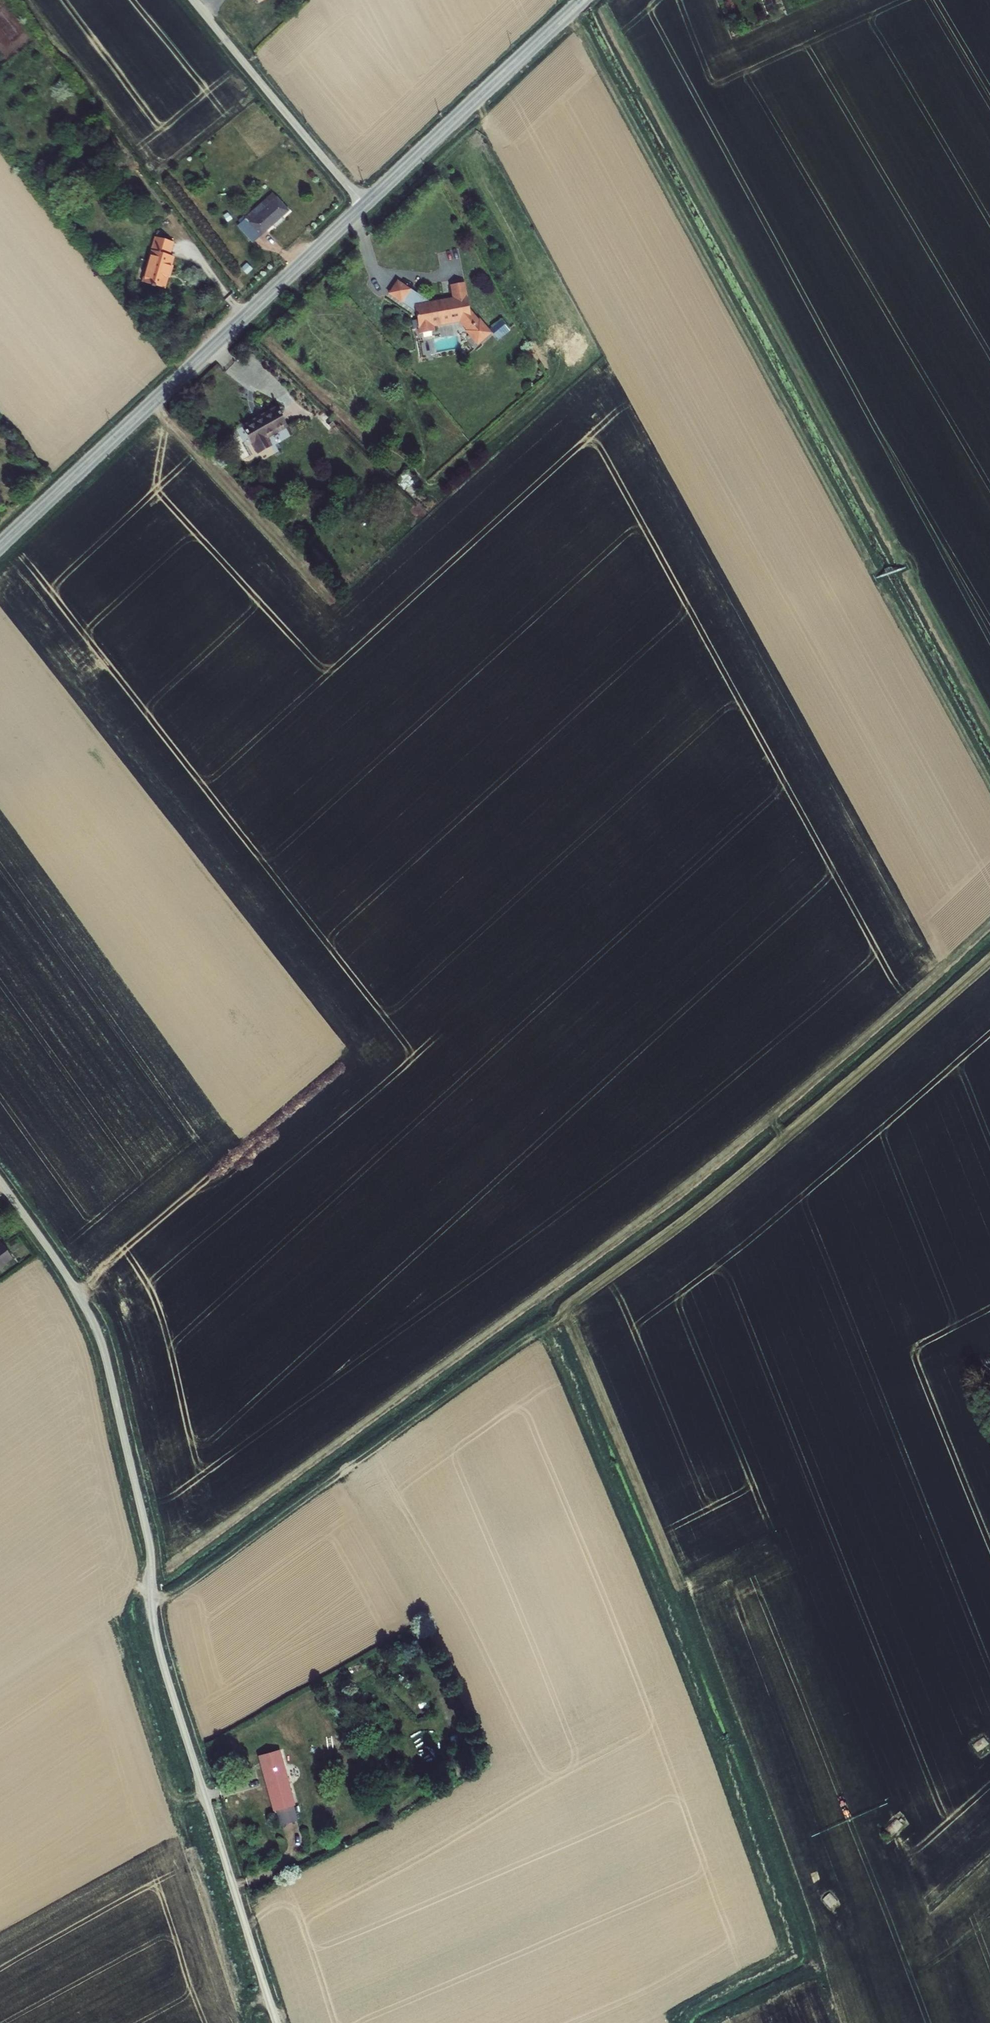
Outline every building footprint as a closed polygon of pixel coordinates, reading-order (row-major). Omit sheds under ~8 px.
[(252,212),(237,225),(253,243),(289,211),(273,193),(262,203),(266,208),(256,216),(252,212)] [(262,203),(252,212),(256,216),(266,208),(262,203)] [(156,237),(142,283),(164,289),(173,257),(168,256),(173,242),(156,237)] [(396,278),(387,291),(399,299),(409,286),(396,278)] [(409,286),(399,299),(413,310),(418,332),(433,329),(432,324),(458,319),(466,328),(464,329),(476,343),(490,330),(478,317),(477,318),(469,309),(464,281),(451,283),(453,296),(428,300),(409,286)] [(275,409),(243,426),(257,452),(270,445),(266,438),(285,427),(275,409)] [(0,1245),(0,1266),(12,1258),(1,1244),(0,1245)] [(297,1814),(279,1751),(260,1756),(277,1821),(281,1820),(285,1834),(301,1830),(297,1814)]
